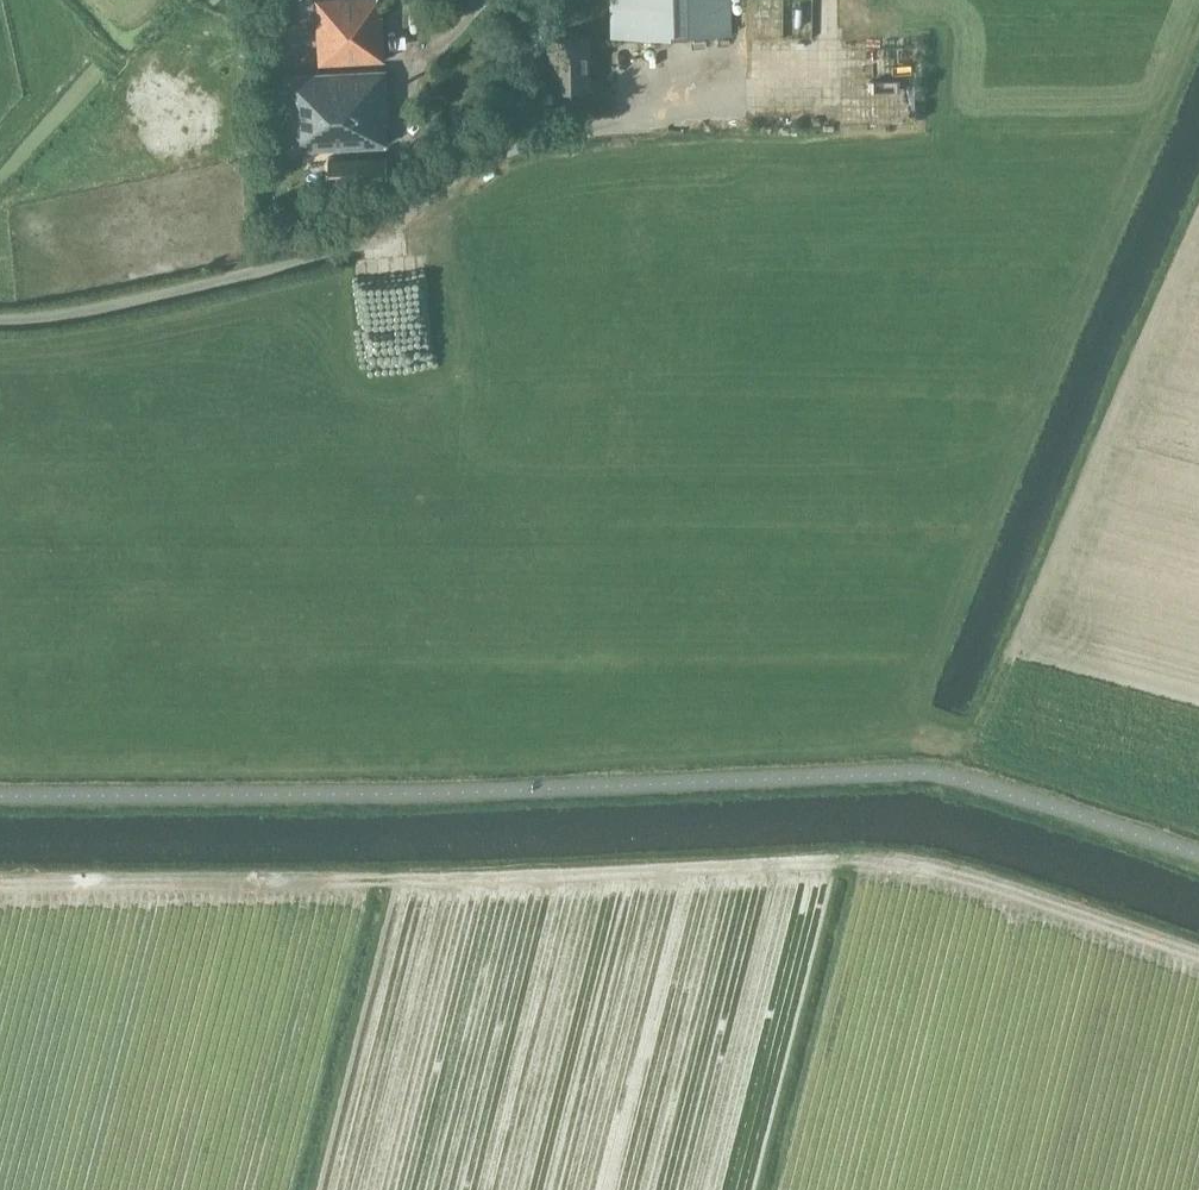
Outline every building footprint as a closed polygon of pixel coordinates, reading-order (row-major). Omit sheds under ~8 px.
[(323,66),(385,63),(383,16),(380,17),(379,0),(319,0),(323,66)] [(410,9),(421,9),(421,0),(410,0),(410,9)] [(731,0),(612,0),(613,40),(732,37),(731,0)] [(549,57),(550,70),(553,70),(555,91),(591,91),(590,38),(548,39),(549,57)] [(387,125),(390,125),(386,73),(287,78),(291,152),(386,147),(387,125)] [(328,160),(329,182),(387,179),(386,157),(328,160)]
